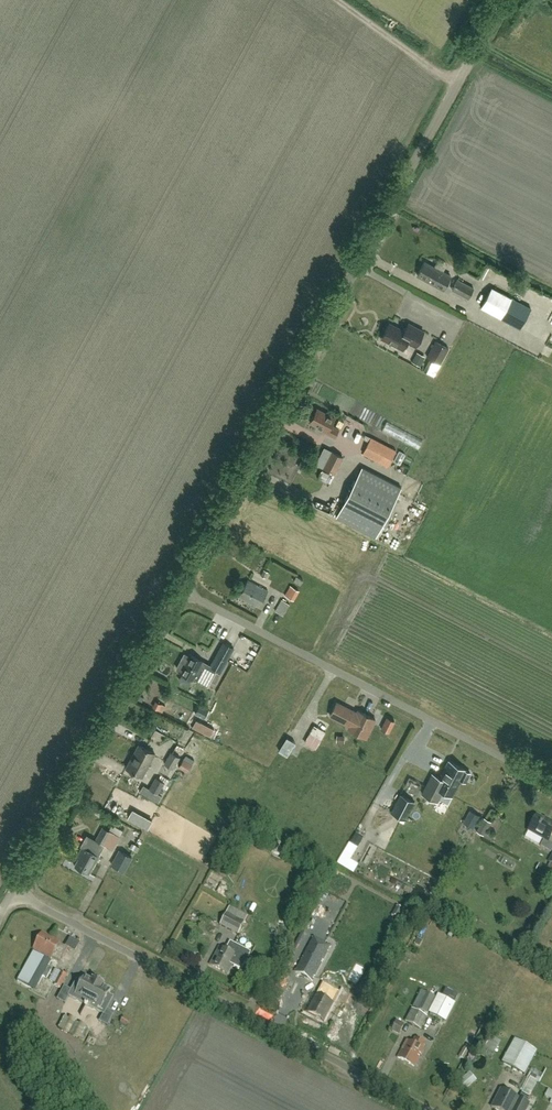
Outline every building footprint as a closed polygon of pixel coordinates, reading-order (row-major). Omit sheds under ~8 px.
[(444,289),(451,276),(425,262),(417,275),(444,289)] [(452,290),(456,292),(468,298),(474,288),(458,280),(452,290)] [(481,307),(520,328),(530,309),(491,288),(481,307)] [(401,339),(404,332),(389,324),(382,339),(403,350),(407,342),(401,339)] [(408,324),(404,332),(401,339),(407,342),(416,347),(424,332),(408,324)] [(427,357),(431,360),(425,371),(433,376),(440,364),(448,349),(436,342),(427,357)] [(418,352),(412,362),(421,366),(426,357),(418,352)] [(335,438),(339,430),(331,426),(335,418),(317,409),(310,422),(327,431),(326,433),(335,438)] [(371,437),(363,453),(388,466),(396,450),(371,437)] [(334,474),(342,459),(332,453),(324,469),(334,474)] [(402,486),(363,465),(337,515),(377,535),(402,486)] [(301,585),(304,580),(297,576),(294,581),(301,585)] [(259,607),(267,591),(248,580),(239,597),(259,607)] [(293,601),(300,591),(291,585),(284,596),(293,601)] [(283,616),(290,604),(282,600),(275,611),(283,616)] [(211,628),(221,631),(223,624),(214,621),(211,628)] [(211,667),(210,666),(210,667),(204,664),(204,663),(187,654),(186,655),(184,654),(176,668),(179,670),(178,672),(195,681),(195,680),(207,687),(216,670),(220,672),(233,648),(223,643),(211,667)] [(165,710),(167,704),(158,700),(155,706),(165,710)] [(366,738),(375,719),(358,710),(357,713),(336,702),(330,715),(350,726),(348,729),(366,738)] [(309,733),(321,740),(329,725),(318,718),(309,733)] [(388,732),(394,722),(387,718),(382,729),(388,732)] [(197,722),(193,729),(210,739),(214,730),(197,722)] [(181,735),(185,740),(192,734),(189,730),(181,735)] [(295,743),(286,738),(278,751),(287,756),(295,743)] [(142,777),(155,754),(138,745),(126,768),(142,777)] [(171,752),(164,764),(173,769),(180,757),(171,752)] [(470,773),(465,770),(466,770),(449,761),(440,778),(432,774),(422,793),(437,802),(443,791),(452,796),(456,787),(461,779),(465,782),(470,773)] [(165,783),(156,778),(149,789),(158,794),(165,783)] [(87,811),(98,805),(87,786),(76,791),(87,811)] [(415,802),(400,794),(391,812),(406,820),(415,802)] [(86,808),(78,807),(77,815),(85,816),(86,808)] [(473,828),(480,816),(470,810),(463,822),(473,828)] [(551,836),(551,823),(550,821),(549,823),(537,816),(528,832),(544,840),(540,847),(551,853),(551,851),(551,844),(549,842),(551,836)] [(492,821),(484,817),(476,830),(484,835),(492,821)] [(104,845),(111,832),(102,827),(94,842),(94,841),(90,849),(85,847),(83,851),(81,849),(77,857),(79,858),(75,866),(89,874),(99,857),(97,856),(104,845)] [(119,837),(111,832),(104,845),(112,849),(119,837)] [(132,843),(130,848),(137,852),(140,848),(132,843)] [(350,860),(357,848),(350,844),(338,863),(353,872),(358,865),(350,860)] [(132,857),(120,850),(112,865),(124,871),(132,857)] [(215,907),(221,900),(209,891),(204,898),(215,907)] [(231,907),(227,913),(220,925),(238,935),(248,916),(231,907)] [(398,919),(402,910),(396,907),(391,916),(398,919)] [(75,951),(80,943),(70,938),(65,947),(59,943),(60,942),(42,933),(34,950),(51,959),(52,958),(60,963),(69,947),(75,951)] [(311,962),(320,944),(313,940),(304,959),(311,962)] [(210,965),(222,971),(227,974),(233,965),(241,969),(249,953),(230,943),(226,950),(220,947),(210,965)] [(34,951),(17,981),(29,988),(32,982),(38,985),(43,976),(47,978),(51,970),(47,968),(51,961),(34,951)] [(286,954),(271,960),(277,976),(292,971),(286,954)] [(77,969),(81,962),(76,959),(72,966),(77,969)] [(61,988),(62,985),(67,975),(55,969),(49,980),(52,982),(52,984),(61,988)] [(73,985),(76,977),(69,974),(66,982),(73,985)] [(93,981),(85,977),(76,995),(102,1009),(111,991),(104,987),(105,985),(94,979),(93,981)] [(458,995),(445,989),(441,997),(438,996),(429,1014),(445,1022),(458,995)] [(436,997),(422,990),(413,1007),(428,1014),(436,997)] [(324,1021),(336,997),(328,993),(325,999),(316,995),(307,1013),(324,1021)] [(420,1029),(426,1016),(412,1010),(406,1022),(420,1029)] [(399,1033),(403,1025),(397,1022),(392,1030),(399,1033)] [(422,1049),(424,1045),(414,1039),(412,1043),(407,1040),(398,1058),(414,1067),(423,1050),(422,1049)] [(524,1075),(537,1052),(515,1040),(502,1063),(524,1075)] [(465,1076),(456,1084),(463,1091),(471,1084),(465,1076)] [(519,1099),(501,1089),(492,1108),(496,1109),(526,1109),(529,1104),(526,1103),(537,1082),(530,1078),(524,1091),(523,1091),(519,1099)] [(130,1101),(136,1107),(142,1101),(137,1096),(130,1101)]
